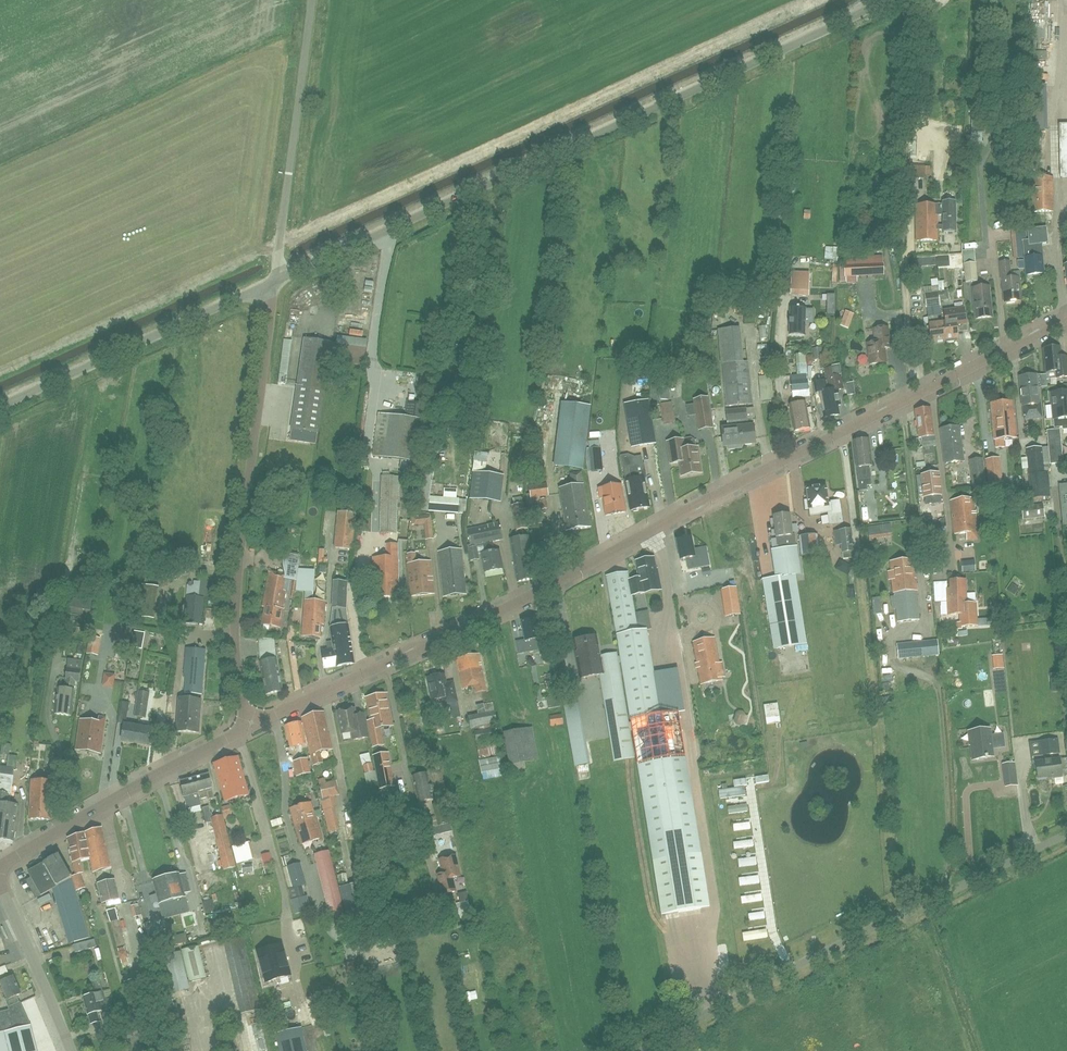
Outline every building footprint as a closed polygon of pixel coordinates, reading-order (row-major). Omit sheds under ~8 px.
[(1037,11),(1037,22),(1046,22),(1046,11),(1037,11)] [(1053,24),(1053,32),(1061,32),(1061,24),(1053,24)] [(1039,83),(1053,82),(1052,74),(1038,75),(1039,83)] [(1026,131),(1029,131),(1029,151),(1041,151),(1041,131),(1047,131),(1046,85),(1025,86),(1026,131)] [(981,116),(970,116),(970,136),(981,136),(981,116)] [(1058,125),(1060,177),(1066,177),(1066,125),(1058,125)] [(1045,177),(1033,177),(1031,177),(1031,181),(1032,202),(1032,212),(1053,212),(1053,177),(1045,177)] [(943,201),(943,205),(915,205),(916,241),(938,241),(938,230),(943,230),(943,233),(956,233),(956,201),(943,201)] [(1027,241),(1022,241),(1024,258),(1026,276),(1043,274),(1041,256),(1036,257),(1035,246),(1040,245),(1040,244),(1041,244),(1048,243),(1046,227),(1027,230),(1028,240),(1027,241)] [(976,263),(975,253),(975,250),(962,251),(962,254),(964,264),(966,282),(977,281),(976,263)] [(883,254),(845,257),(845,277),(846,283),(858,282),(858,276),(884,275),(883,254)] [(1021,301),(1019,278),(1011,279),(1009,262),(1000,262),(1002,281),(1003,281),(1005,302),(1007,302),(1007,304),(1016,303),(1015,301),(1021,301)] [(809,272),(792,272),(792,280),(791,280),(790,295),(809,296),(809,272)] [(989,287),(981,287),(973,288),(976,319),(992,317),(990,295),(989,287)] [(725,326),(735,326),(736,289),(725,289),(725,326)] [(945,291),(924,293),(926,308),(940,306),(940,301),(946,301),(946,300),(949,300),(947,290),(945,291)] [(790,304),(790,308),(789,334),(804,335),(805,321),(813,322),(813,309),(805,309),(805,304),(790,304)] [(945,311),(947,322),(942,323),(944,340),(945,340),(946,343),(954,342),(953,338),(958,338),(958,332),(967,331),(964,309),(945,311)] [(848,329),(853,318),(844,314),(840,325),(848,329)] [(944,340),(942,323),(938,323),(937,315),(928,317),(929,324),(928,324),(931,341),(944,340)] [(867,343),(870,364),(886,363),(885,349),(890,348),(888,327),(874,329),(876,343),(867,343)] [(337,335),(336,343),(335,352),(335,354),(334,361),(364,365),(365,357),(367,339),(337,335)] [(332,342),(304,338),(290,429),(291,430),(290,440),(316,444),(317,434),(318,434),(332,342)] [(281,363),(279,374),(278,383),(283,384),(285,375),(286,363),(289,363),(292,340),(284,339),(281,363)] [(643,345),(635,348),(639,357),(647,353),(643,345)] [(1060,358),(1059,347),(1043,348),(1045,373),(1055,373),(1056,379),(1066,378),(1066,357),(1060,358)] [(812,349),(814,361),(823,360),(821,348),(812,349)] [(747,362),(722,364),(726,406),(751,404),(747,362)] [(824,369),(827,390),(832,390),(833,392),(829,393),(830,400),(831,400),(831,403),(832,402),(832,404),(835,403),(835,406),(830,407),(832,416),(840,415),(838,407),(842,406),(839,391),(844,390),(841,374),(832,376),(831,368),(824,369)] [(1023,406),(1024,420),(1042,418),(1041,404),(1039,404),(1036,375),(1035,375),(1034,373),(1026,374),(1026,376),(1020,377),(1023,406)] [(807,374),(797,375),(791,375),(791,381),(792,392),(793,398),(810,397),(807,374)] [(659,401),(659,399),(660,384),(660,383),(650,382),(649,400),(659,401)] [(855,394),(854,383),(846,384),(848,395),(855,394)] [(832,390),(827,390),(819,392),(822,408),(815,409),(817,422),(825,421),(824,418),(832,416),(830,407),(835,406),(835,403),(832,404),(832,402),(831,403),(831,400),(830,400),(829,393),(833,392),(832,390)] [(1050,393),(1053,419),(1054,419),(1054,428),(1062,427),(1062,430),(1066,429),(1066,392),(1050,393)] [(712,429),(710,417),(707,398),(694,400),(699,431),(712,429)] [(626,412),(632,447),(655,444),(648,401),(628,404),(629,412),(626,412)] [(1016,438),(1013,401),(991,403),(994,440),(995,440),(996,448),(1004,447),(1004,439),(1016,438)] [(569,457),(568,468),(583,470),(591,406),(562,402),(555,455),(569,457)] [(810,428),(805,403),(790,405),(794,431),(810,428)] [(679,404),(665,405),(667,425),(680,424),(679,404)] [(745,409),(736,410),(737,420),(740,420),(741,427),(738,428),(738,434),(740,434),(741,445),(755,444),(753,426),(752,418),(747,419),(745,409)] [(931,409),(915,411),(918,438),(921,438),(922,448),(923,456),(934,454),(933,447),(936,446),(931,409)] [(736,446),(741,445),(740,434),(738,434),(738,428),(741,427),(740,420),(737,420),(736,410),(726,411),(728,428),(721,429),(723,447),(727,447),(727,448),(728,450),(735,449),(736,448),(736,446)] [(423,419),(378,413),(372,456),(417,462),(423,419)] [(959,427),(939,429),(943,464),(963,461),(959,427)] [(1060,429),(1047,431),(1048,447),(1026,449),(1028,475),(1048,473),(1050,464),(1063,463),(1060,429)] [(688,439),(682,440),(667,442),(671,464),(679,462),(681,476),(700,473),(697,447),(696,447),(695,443),(688,439)] [(868,439),(853,441),(856,467),(858,480),(859,491),(867,490),(867,486),(872,485),(871,478),(869,466),(871,466),(868,439)] [(600,448),(589,449),(591,472),(603,470),(600,448)] [(986,484),(983,458),(969,460),(972,486),(986,484)] [(986,459),(989,484),(1003,482),(1000,458),(986,459)] [(631,510),(633,510),(634,511),(639,510),(641,508),(649,507),(644,478),(646,478),(644,465),(623,469),(631,510)] [(425,512),(436,512),(437,469),(425,469),(425,512)] [(469,499),(482,500),(489,501),(501,502),(504,475),(485,473),(476,472),(473,472),(469,499)] [(590,527),(581,472),(570,474),(572,487),(559,489),(566,531),(590,527)] [(1048,473),(1028,475),(1030,500),(1050,498),(1048,473)] [(921,476),(916,476),(918,495),(923,495),(924,498),(925,504),(941,502),(940,496),(937,474),(921,476)] [(379,533),(397,533),(397,501),(399,501),(400,476),(381,475),(379,533)] [(549,496),(547,484),(529,486),(531,498),(549,496)] [(606,516),(625,512),(620,484),(598,488),(600,499),(603,498),(606,516)] [(828,504),(826,489),(826,485),(817,487),(806,488),(807,501),(804,501),(805,509),(809,509),(809,516),(820,515),(820,513),(827,512),(829,525),(842,523),(841,514),(839,501),(830,502),(830,503),(828,504)] [(444,488),(443,497),(442,497),(441,512),(456,513),(457,498),(456,498),(456,489),(444,488)] [(1016,502),(1017,502),(1022,499),(1023,498),(1018,488),(1010,492),(1016,502)] [(972,498),(949,501),(953,534),(965,533),(966,539),(977,538),(972,498)] [(1045,517),(1043,504),(1021,507),(1023,520),(1045,517)] [(927,518),(942,518),(942,505),(926,506),(927,518)] [(356,513),(354,513),(337,511),(333,547),(353,549),(356,513)] [(796,551),(794,535),(791,535),(789,514),(774,516),(778,550),(772,551),(773,555),(796,551)] [(261,523),(259,535),(267,536),(269,524),(261,523)] [(492,542),(503,540),(500,523),(467,530),(470,543),(467,543),(468,547),(483,544),(483,542),(486,541),(486,543),(492,542)] [(923,526),(923,527),(924,537),(942,534),(940,524),(932,525),(923,526)] [(843,559),(853,558),(852,551),(853,551),(850,530),(834,532),(835,540),(840,540),(842,552),(843,559)] [(820,554),(817,534),(799,536),(801,556),(820,554)] [(517,582),(535,579),(529,537),(510,540),(517,582)] [(677,541),(680,559),(686,558),(688,569),(708,565),(706,554),(694,557),(691,539),(677,541)] [(483,544),(484,553),(481,554),(484,573),(503,569),(499,551),(494,552),(492,542),(486,543),(486,541),(483,542),(483,544)] [(943,564),(941,549),(942,549),(941,542),(929,544),(932,565),(943,564)] [(399,597),(397,544),(386,544),(386,558),(373,558),(374,598),(399,597)] [(477,547),(468,549),(470,561),(479,559),(478,554),(477,547)] [(443,597),(455,595),(466,594),(461,550),(450,551),(438,552),(443,597)] [(773,555),(776,578),(763,579),(775,648),(807,643),(795,575),(794,565),(798,565),(796,551),(773,555)] [(282,610),(286,591),(284,591),(286,579),(297,580),(300,556),(284,553),(283,564),(284,574),(271,572),(268,572),(266,584),(267,584),(263,607),(265,607),(262,624),(279,628),(282,616),(283,610),(282,610)] [(416,554),(407,555),(411,596),(434,593),(430,561),(417,563),(416,554)] [(639,578),(628,580),(631,596),(643,594),(642,590),(660,587),(658,576),(656,576),(653,558),(637,561),(639,578)] [(850,572),(853,565),(843,560),(840,568),(850,572)] [(894,592),(897,622),(919,620),(913,560),(890,562),(891,575),(894,592)] [(305,568),(302,590),(312,591),(314,578),(315,569),(305,568)] [(627,574),(606,577),(614,623),(631,721),(630,721),(636,758),(636,759),(652,861),(653,861),(701,854),(687,767),(679,713),(661,716),(653,672),(646,630),(638,632),(635,615),(632,602),(631,596),(628,580),(627,574)] [(192,592),(197,592),(197,595),(207,596),(209,578),(198,577),(197,586),(192,586),(192,592)] [(327,642),(329,650),(322,651),(325,668),(354,663),(345,608),(347,608),(348,581),(332,580),(331,608),(333,608),(331,628),(333,641),(327,642)] [(950,590),(947,590),(947,601),(947,602),(948,615),(959,615),(959,622),(954,623),(954,630),(962,629),(962,627),(990,625),(990,618),(978,619),(977,609),(976,603),(966,603),(966,600),(966,594),(965,580),(950,581),(950,590)] [(143,584),(138,617),(154,620),(159,587),(143,584)] [(723,588),(728,616),(740,614),(736,586),(723,588)] [(70,592),(69,598),(68,607),(90,610),(92,596),(70,592)] [(317,602),(315,601),(312,601),(312,592),(305,592),(302,636),(311,637),(320,637),(320,624),(324,625),(326,602),(325,602),(317,602)] [(183,622),(202,624),(204,598),(186,595),(183,622)] [(648,613),(635,615),(638,632),(646,630),(651,630),(648,613)] [(880,619),(881,629),(891,629),(890,618),(880,619)] [(536,650),(537,655),(545,654),(542,638),(539,619),(522,622),(525,641),(517,643),(519,654),(536,650)] [(133,644),(143,646),(145,633),(136,631),(133,644)] [(101,638),(89,637),(86,654),(98,656),(101,638)] [(605,707),(612,749),(614,762),(635,758),(625,703),(624,703),(616,655),(599,657),(596,637),(573,641),(580,678),(599,675),(605,706),(605,707)] [(722,679),(714,638),(693,642),(701,683),(722,679)] [(276,659),(275,659),(274,640),(261,639),(260,639),(258,642),(259,663),(260,663),(262,675),(259,675),(261,683),(263,683),(266,695),(282,692),(276,659)] [(900,658),(928,655),(926,642),(898,645),(900,658)] [(183,676),(186,676),(193,677),(192,686),(203,687),(206,649),(204,649),(185,648),(183,676)] [(486,690),(479,654),(457,659),(463,689),(468,688),(467,684),(473,683),(475,693),(486,690)] [(64,689),(57,688),(55,714),(71,716),(74,690),(73,690),(74,681),(80,682),(81,669),(82,661),(68,659),(65,680),(64,689)] [(908,674),(909,681),(924,680),(923,673),(908,674)] [(444,704),(457,701),(453,682),(446,683),(444,674),(427,678),(431,700),(443,698),(444,704)] [(112,677),(110,688),(118,690),(120,678),(112,677)] [(149,693),(138,691),(134,716),(145,718),(149,693)] [(365,697),(369,720),(368,721),(373,747),(385,745),(382,728),(393,726),(387,693),(365,697)] [(201,700),(178,698),(176,731),(199,732),(201,700)] [(468,716),(470,728),(497,723),(493,702),(483,704),(485,712),(468,716)] [(354,709),(337,712),(342,734),(352,733),(353,740),(368,737),(364,713),(355,715),(354,709)] [(325,712),(317,714),(301,718),(313,765),(322,763),(320,752),(327,750),(332,749),(325,712)] [(549,716),(551,726),(564,724),(562,714),(549,716)] [(97,723),(80,721),(76,750),(100,754),(105,718),(98,717),(97,723)] [(122,741),(135,743),(139,724),(133,723),(132,726),(126,725),(124,724),(122,741)] [(305,744),(300,723),(285,726),(291,747),(305,744)] [(139,724),(135,743),(150,745),(152,729),(144,727),(145,725),(139,724)] [(495,727),(474,731),(475,736),(476,742),(495,739),(498,739),(495,727)] [(538,760),(532,728),(504,733),(509,765),(512,776),(527,773),(525,762),(538,760)] [(989,736),(989,729),(970,732),(969,733),(970,744),(972,744),(973,760),(987,758),(987,757),(992,757),(991,748),(994,747),(994,748),(1004,747),(1003,734),(989,736)] [(1039,741),(1041,756),(1060,754),(1058,739),(1039,741)] [(484,757),(504,754),(503,747),(483,750),(484,757)] [(388,753),(373,756),(380,790),(394,787),(388,753)] [(504,776),(503,769),(500,756),(482,760),(480,760),(479,760),(482,773),(483,779),(484,780),(504,776)] [(248,795),(238,757),(214,764),(224,802),(248,795)] [(1059,759),(1036,762),(1038,778),(1052,777),(1052,778),(1066,776),(1066,758),(1059,759)] [(307,759),(294,762),(297,776),(310,773),(307,759)] [(1014,764),(1003,765),(1005,784),(1017,783),(1014,764)] [(15,794),(14,805),(7,804),(8,794),(11,794),(14,776),(13,776),(14,768),(1,766),(0,771),(0,839),(2,839),(13,841),(18,806),(19,795),(15,794)] [(432,799),(427,774),(412,777),(418,802),(421,813),(433,810),(437,825),(450,822),(445,803),(448,802),(445,789),(441,770),(431,773),(434,784),(437,783),(439,792),(435,793),(436,798),(432,799)] [(194,778),(199,797),(199,799),(207,797),(208,799),(214,798),(208,775),(194,778)] [(199,799),(199,797),(194,778),(181,782),(182,787),(180,788),(182,795),(184,795),(187,809),(201,806),(199,799)] [(28,818),(40,819),(43,781),(31,780),(28,818)] [(43,781),(40,819),(52,820),(54,782),(43,781)] [(337,807),(335,796),(337,796),(333,781),(319,784),(323,798),(321,799),(328,832),(339,830),(334,807),(337,807)] [(308,787),(310,800),(319,798),(317,786),(308,787)] [(322,838),(322,837),(311,803),(290,810),(300,844),(322,838)] [(205,817),(207,823),(211,822),(224,870),(236,867),(223,815),(213,818),(211,818),(210,816),(205,817)] [(102,829),(84,833),(89,858),(93,873),(102,871),(102,872),(111,869),(102,829)] [(89,858),(84,833),(67,838),(73,863),(75,875),(80,874),(83,873),(80,861),(89,858)] [(248,842),(236,845),(241,863),(253,860),(248,842)] [(317,865),(331,862),(328,851),(314,854),(317,865)] [(710,908),(701,854),(653,861),(661,915),(710,908)] [(44,863),(28,872),(31,877),(41,895),(52,889),(57,887),(74,942),(90,938),(72,878),(71,878),(58,855),(44,863)] [(437,875),(441,889),(442,895),(456,892),(452,879),(460,877),(455,856),(439,860),(443,874),(437,875)] [(287,867),(293,888),(306,885),(301,863),(287,867)] [(365,882),(349,885),(346,873),(337,876),(340,887),(348,924),(372,919),(365,882)] [(80,874),(75,875),(71,876),(76,891),(85,888),(80,874)] [(179,876),(179,874),(171,876),(176,896),(173,897),(172,891),(167,892),(169,898),(171,897),(172,901),(173,900),(174,903),(176,902),(178,906),(175,907),(177,915),(189,912),(184,893),(189,892),(184,874),(179,876)] [(176,896),(171,876),(168,877),(167,875),(164,876),(163,878),(153,881),(162,919),(177,915),(175,907),(178,906),(176,902),(174,903),(173,900),(172,901),(171,897),(169,898),(167,892),(172,891),(173,897),(176,896)] [(105,903),(119,900),(114,880),(96,884),(100,904),(105,903)] [(467,893),(458,895),(460,903),(469,901),(467,893)] [(311,914),(310,903),(306,903),(305,900),(299,901),(300,915),(311,914)] [(345,923),(340,901),(327,905),(333,926),(345,923)] [(106,911),(109,920),(118,918),(116,909),(115,909),(106,911)] [(157,947),(163,945),(159,933),(152,935),(157,947)] [(244,937),(225,942),(242,1014),(260,1010),(244,937)] [(95,942),(94,940),(73,945),(75,953),(99,946),(97,942),(95,942)] [(282,944),(257,951),(265,981),(273,979),(290,974),(282,944)] [(198,947),(182,951),(190,982),(206,978),(198,947)] [(190,989),(180,952),(154,957),(164,996),(190,989)] [(349,978),(357,976),(353,962),(345,964),(349,978)] [(30,1026),(22,1009),(23,1009),(20,1003),(19,1003),(16,996),(21,994),(13,977),(1,983),(8,999),(6,1000),(9,1007),(8,1008),(9,1010),(0,1012),(0,1050),(37,1050),(30,1026)] [(138,978),(124,982),(130,1003),(145,998),(138,978)] [(83,998),(85,1005),(100,1001),(100,1002),(105,1000),(100,982),(93,984),(96,994),(83,998)] [(372,997),(370,988),(363,991),(365,999),(372,997)] [(100,1001),(85,1005),(88,1015),(90,1024),(99,1021),(97,1012),(102,1011),(111,1008),(109,999),(105,1000),(100,1002),(100,1001)] [(106,1019),(109,1030),(116,1028),(113,1017),(106,1019)] [(260,1020),(252,1021),(254,1050),(262,1050),(260,1020)] [(119,1027),(116,1028),(109,1030),(111,1037),(122,1034),(119,1027)] [(300,1028),(275,1034),(280,1050),(306,1050),(300,1028)]
